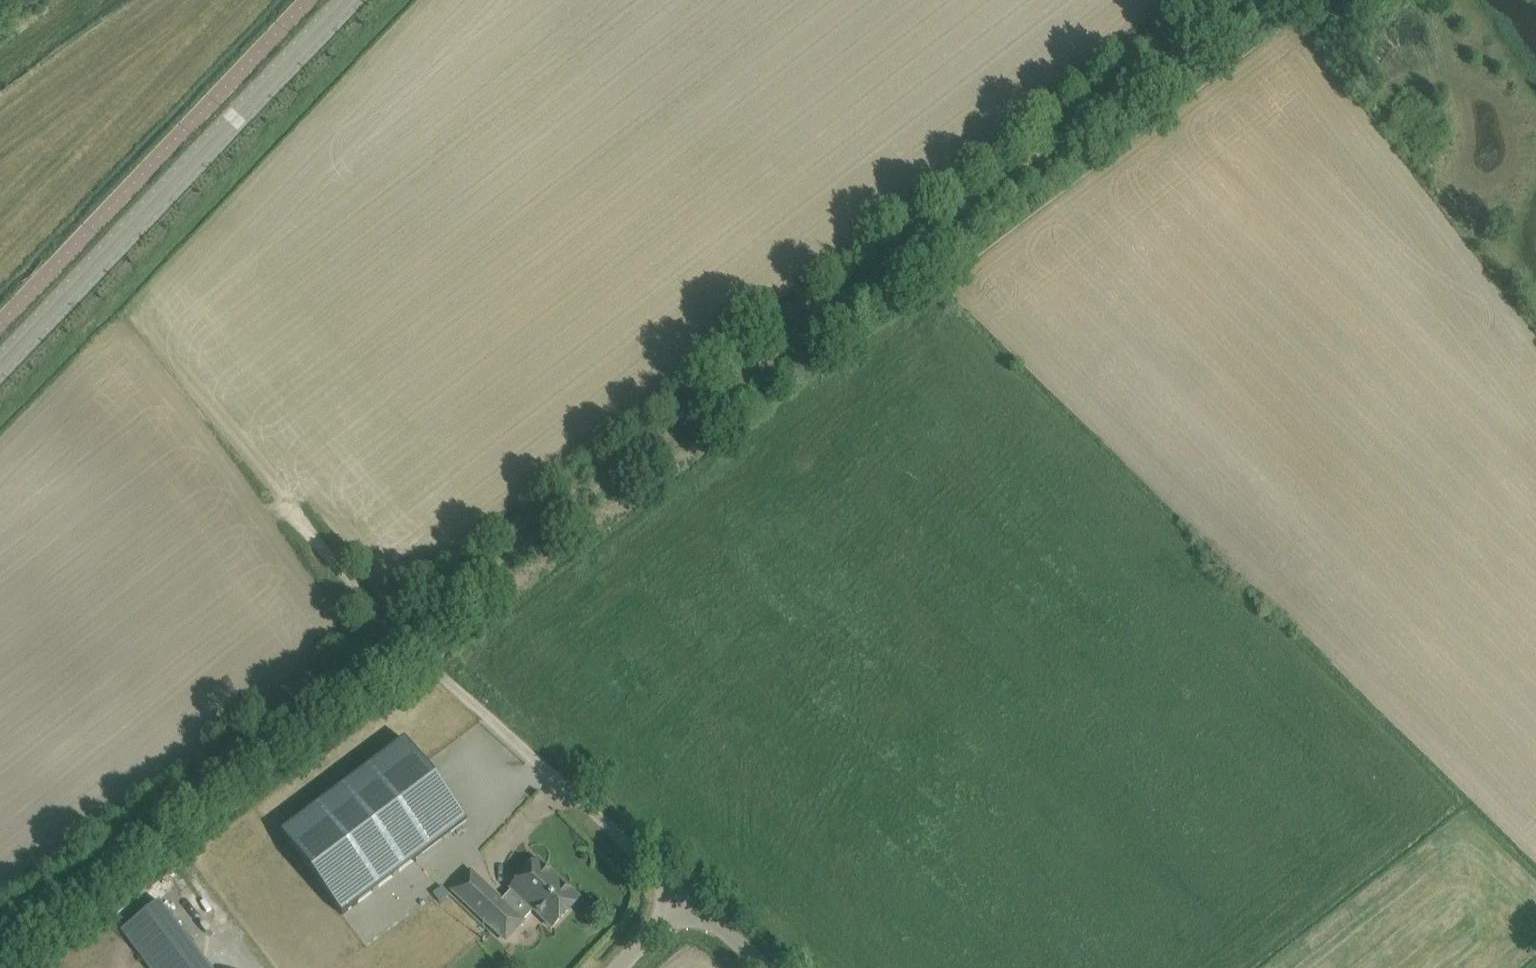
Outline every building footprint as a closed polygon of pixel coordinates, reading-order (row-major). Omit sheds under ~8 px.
[(342,916),(467,821),(404,739),(280,833),(342,916)] [(502,901),(512,910),(522,899),(534,910),(554,928),(579,900),(538,862),(512,889),(513,890),(502,901)] [(502,901),(482,883),(465,902),(494,929),(494,930),(512,910),(502,901)] [(120,931),(148,967),(211,967),(160,900),(120,931)]
